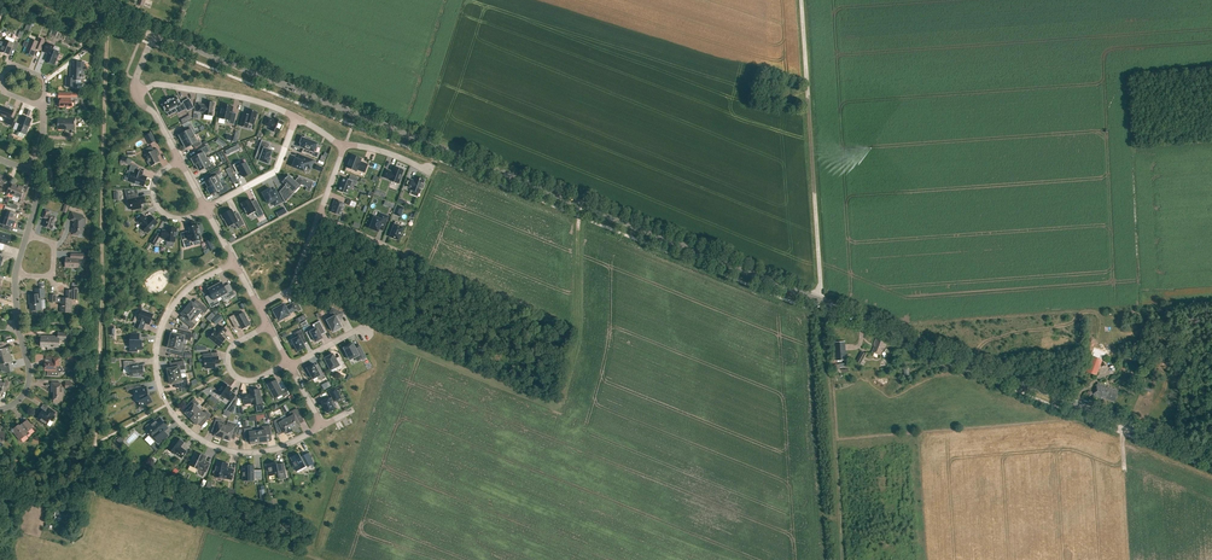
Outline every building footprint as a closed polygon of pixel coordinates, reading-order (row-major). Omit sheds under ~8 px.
[(24,45),(24,47),(27,48),(25,53),(33,56),(36,49),(41,51),(45,41),(39,38),(38,42),(31,39),(29,43),(27,42),(25,42),(24,45)] [(17,50),(19,43),(14,41),(14,43),(5,40),(3,44),(1,43),(0,44),(0,49),(1,50),(0,51),(9,55),(12,48),(17,50)] [(48,54),(45,61),(55,65),(60,52),(53,49),(54,46),(47,43),(44,52),(48,54)] [(71,68),(71,78),(67,78),(66,86),(75,87),(75,80),(82,80),(83,73),(84,73),(84,63),(75,62),(75,68),(71,68)] [(59,98),(61,98),(61,101),(60,101),(60,108),(73,108),(73,101),(71,101),(71,97),(77,97),(78,94),(59,93),(59,98)] [(168,102),(162,105),(166,112),(175,107),(178,113),(187,109),(188,110),(193,108),(189,99),(183,102),(180,104),(177,97),(171,100),(171,99),(167,101),(168,102)] [(205,105),(199,104),(197,112),(204,113),(204,115),(213,116),(215,103),(206,101),(205,105)] [(223,104),(219,118),(225,120),(225,122),(234,125),(236,116),(231,115),(233,106),(223,104)] [(12,125),(14,119),(11,118),(14,111),(0,106),(0,116),(7,119),(5,123),(12,125)] [(247,128),(248,123),(254,125),(255,119),(256,119),(257,115),(256,115),(257,112),(249,109),(247,114),(246,120),(242,119),(240,126),(247,128)] [(16,135),(23,138),(24,134),(26,135),(32,119),(25,116),(24,118),(20,116),(18,123),(20,124),(17,131),(18,131),(16,135)] [(283,122),(275,118),(274,121),(273,120),(267,117),(264,125),(271,128),(270,130),(278,133),(280,129),(281,130),(283,126),(282,125),(283,122)] [(70,120),(58,119),(58,129),(74,129),(74,118),(70,118),(70,120)] [(179,135),(182,142),(194,135),(191,129),(193,128),(191,124),(184,127),(186,131),(179,135)] [(155,141),(151,133),(145,136),(150,144),(155,141)] [(194,135),(182,142),(186,148),(193,144),(195,148),(201,144),(199,141),(198,141),(194,135)] [(303,152),(317,158),(319,153),(314,151),(317,143),(311,141),(312,139),(305,136),(304,138),(302,137),(300,143),(302,143),(300,147),(304,148),(303,152)] [(262,152),(260,160),(259,160),(268,164),(269,163),(270,163),(271,160),(270,159),(270,158),(269,158),(272,151),(267,149),(268,147),(269,147),(270,143),(262,140),(258,151),(262,152)] [(145,155),(148,161),(147,161),(149,166),(151,165),(151,166),(160,161),(156,153),(159,152),(156,146),(155,146),(152,147),(154,150),(145,155)] [(198,155),(191,159),(195,165),(196,165),(208,158),(207,158),(204,154),(210,151),(207,146),(196,151),(198,155)] [(322,155),(320,160),(325,162),(328,153),(325,152),(324,155),(322,155)] [(356,171),(357,169),(365,172),(367,165),(360,162),(361,158),(352,155),(347,167),(356,171)] [(294,163),(292,167),(304,171),(306,166),(311,167),(313,160),(304,157),(303,160),(301,160),(296,158),(295,159),(294,159),(293,163),(294,163)] [(208,158),(196,165),(199,171),(206,167),(209,171),(215,167),(213,163),(211,164),(208,158)] [(239,162),(233,165),(236,172),(240,170),(244,177),(251,173),(246,162),(241,165),(239,162)] [(133,173),(131,176),(130,182),(135,183),(134,184),(139,186),(139,185),(143,186),(146,177),(142,176),(143,172),(137,170),(139,167),(131,164),(129,171),(133,173)] [(387,170),(384,177),(390,180),(399,183),(403,171),(394,167),(393,172),(391,172),(391,171),(387,170)] [(212,178),(205,181),(208,188),(219,182),(221,182),(217,175),(221,173),(219,169),(210,174),(212,178)] [(288,175),(282,182),(285,185),(285,186),(289,189),(287,191),(292,195),(294,192),(293,191),(301,183),(307,185),(307,187),(311,189),(313,182),(299,176),(295,181),(288,175)] [(350,175),(349,179),(343,177),(338,191),(347,194),(349,188),(351,189),(353,184),(355,185),(358,178),(350,175)] [(411,190),(420,193),(421,188),(423,189),(424,184),(423,183),(425,180),(415,176),(414,180),(408,178),(405,186),(411,188),(411,190)] [(208,188),(207,188),(210,195),(218,191),(220,194),(230,189),(227,184),(222,187),(219,182),(208,188)] [(4,192),(13,196),(18,185),(13,183),(11,187),(7,185),(4,192)] [(13,196),(14,196),(12,200),(22,204),(23,202),(23,200),(24,201),(27,193),(22,191),(24,187),(18,185),(13,196)] [(265,191),(262,193),(268,204),(273,201),(276,205),(282,202),(278,195),(274,196),(270,189),(269,189),(269,188),(265,190),(265,191)] [(127,201),(130,200),(132,210),(141,208),(140,204),(145,203),(144,196),(136,198),(135,193),(126,195),(127,201)] [(250,199),(242,204),(248,215),(256,211),(259,217),(264,214),(259,205),(254,208),(250,199)] [(332,212),(340,215),(345,204),(335,200),(333,205),(334,206),(332,212)] [(397,205),(393,214),(400,217),(404,208),(397,205)] [(4,217),(15,221),(18,213),(15,213),(16,209),(5,206),(4,210),(6,210),(4,217)] [(231,209),(221,215),(223,219),(224,219),(228,226),(236,222),(239,227),(244,224),(239,214),(235,216),(231,209)] [(44,210),(41,217),(45,218),(43,226),(52,229),(56,217),(49,215),(50,212),(44,210)] [(73,220),(76,220),(76,222),(75,222),(74,224),(73,228),(72,227),(72,232),(73,233),(73,235),(79,235),(79,233),(83,233),(83,226),(86,226),(86,218),(83,218),(83,215),(71,212),(69,219),(73,221),(73,220)] [(388,216),(381,214),(380,214),(379,216),(378,218),(374,217),(370,228),(373,229),(372,230),(377,232),(377,231),(378,231),(379,229),(383,230),(385,224),(388,216)] [(137,221),(142,226),(141,226),(147,233),(158,222),(155,219),(153,216),(152,217),(151,216),(147,220),(146,219),(147,218),(143,215),(137,221)] [(4,229),(5,225),(11,227),(13,228),(15,221),(4,217),(2,224),(0,223),(0,227),(4,229)] [(389,237),(390,237),(398,240),(399,240),(403,228),(403,227),(398,225),(399,223),(395,221),(394,224),(390,236),(389,237)] [(200,234),(203,233),(201,225),(198,226),(197,225),(188,227),(190,232),(187,233),(187,232),(186,232),(188,238),(183,240),(185,248),(194,245),(193,242),(201,239),(200,234)] [(166,238),(166,241),(175,242),(176,235),(177,235),(178,231),(176,230),(177,228),(168,227),(167,231),(162,230),(161,238),(166,238)] [(8,245),(11,236),(0,233),(0,243),(8,245)] [(160,236),(156,234),(150,243),(154,246),(160,236)] [(205,242),(210,252),(215,249),(210,239),(205,242)] [(66,258),(65,267),(79,268),(79,258),(83,259),(83,254),(74,254),(74,258),(66,258)] [(216,285),(215,286),(221,297),(224,295),(227,299),(236,295),(230,285),(227,287),(224,287),(222,282),(220,283),(219,282),(216,284),(216,285)] [(221,297),(215,286),(214,286),(213,286),(210,287),(209,289),(208,289),(210,294),(209,296),(206,298),(211,308),(220,303),(217,298),(221,297)] [(60,312),(72,313),(72,299),(77,300),(78,288),(72,288),(72,290),(66,290),(66,298),(56,297),(56,295),(50,294),(49,302),(61,302),(60,312)] [(31,301),(31,310),(41,309),(40,297),(44,297),(44,289),(35,289),(36,295),(29,295),(29,301),(31,301)] [(187,307),(186,308),(197,317),(200,314),(203,316),(208,309),(201,303),(198,307),(191,302),(190,301),(186,306),(187,307)] [(284,304),(274,309),(276,314),(275,314),(279,321),(290,315),(289,314),(296,310),(293,303),(286,307),(284,304)] [(197,317),(186,308),(186,309),(185,308),(181,312),(182,313),(181,314),(188,319),(184,323),(192,329),(198,322),(195,320),(197,317)] [(343,313),(332,308),(330,313),(332,314),(331,318),(327,320),(333,332),(337,329),(338,330),(342,327),(339,322),(343,313)] [(144,325),(145,323),(149,325),(153,314),(148,312),(148,311),(143,309),(142,310),(141,310),(139,315),(136,314),(133,322),(136,323),(134,327),(143,330),(144,326),(144,325)] [(234,326),(238,324),(239,325),(242,329),(244,328),(247,328),(248,326),(250,325),(244,312),(235,317),(234,315),(229,317),(234,326)] [(217,324),(224,317),(220,313),(212,319),(217,324)] [(311,334),(308,335),(311,341),(314,339),(315,342),(316,341),(317,343),(320,341),(320,339),(322,338),(320,334),(322,333),(322,334),(325,332),(319,321),(314,324),(316,328),(315,329),(310,332),(311,334)] [(215,330),(209,338),(219,346),(225,339),(222,336),(227,330),(220,325),(216,331),(215,330)] [(170,335),(168,340),(182,343),(183,339),(191,341),(192,333),(180,330),(179,334),(172,332),(171,336),(170,335)] [(296,350),(297,350),(298,351),(305,347),(300,339),(304,337),(300,330),(294,333),(296,338),(292,340),(295,347),(295,348),(296,350)] [(58,332),(58,336),(41,336),(41,346),(48,346),(48,349),(53,350),(54,347),(55,347),(59,347),(59,340),(66,340),(66,332),(58,332)] [(130,351),(137,351),(137,349),(142,349),(142,340),(139,340),(139,334),(131,333),(131,340),(130,340),(130,351)] [(876,339),(874,345),(875,345),(872,352),(880,355),(882,350),(885,351),(889,353),(890,350),(886,349),(884,349),(886,344),(883,343),(884,342),(879,340),(876,339)] [(182,343),(168,340),(167,344),(169,345),(168,348),(176,350),(175,354),(183,356),(185,348),(181,348),(182,343)] [(833,342),(835,360),(845,360),(844,341),(833,342)] [(344,348),(347,354),(346,355),(348,359),(349,358),(350,360),(355,357),(358,361),(366,357),(360,346),(355,348),(353,343),(344,348)] [(10,354),(8,347),(4,348),(3,344),(0,345),(0,357),(10,354)] [(855,361),(860,364),(866,354),(861,351),(855,361)] [(204,358),(205,368),(215,368),(215,364),(219,363),(218,356),(212,357),(211,353),(203,354),(203,358),(204,358)] [(0,368),(10,365),(9,362),(13,361),(10,354),(0,357),(0,362),(1,364),(0,364),(0,367),(0,368)] [(333,354),(324,358),(325,360),(324,360),(326,365),(327,364),(331,370),(336,367),(338,370),(345,366),(341,358),(337,360),(333,354)] [(1085,371),(1097,375),(1102,360),(1091,356),(1085,371)] [(45,361),(45,370),(48,370),(47,376),(59,376),(59,375),(59,372),(61,372),(63,371),(63,368),(61,366),(59,366),(59,365),(60,357),(52,357),(52,361),(45,361)] [(166,370),(168,377),(181,374),(180,370),(186,369),(184,360),(175,362),(176,367),(167,369),(167,370),(166,370)] [(128,373),(130,373),(130,376),(135,375),(138,376),(138,375),(140,375),(140,374),(143,373),(143,371),(144,371),(143,368),(143,366),(139,366),(139,365),(136,365),(135,361),(126,361),(127,367),(129,367),(129,368),(128,373)] [(307,372),(309,376),(311,375),(313,379),(317,376),(319,380),(325,376),(321,368),(317,370),(314,364),(307,368),(309,371),(307,372)] [(181,374),(168,377),(169,383),(170,383),(170,384),(180,382),(181,387),(189,385),(187,377),(181,378),(181,374)] [(281,390),(276,380),(267,385),(274,398),(283,393),(285,397),(289,394),(286,388),(281,390)] [(1,394),(2,390),(6,391),(8,382),(4,381),(4,383),(0,381),(0,394),(1,394)] [(61,382),(52,382),(51,390),(54,390),(54,403),(63,403),(63,387),(61,387),(61,382)] [(224,398),(225,397),(231,401),(235,395),(229,391),(231,388),(225,383),(217,393),(224,398)] [(1101,396),(1114,402),(1119,391),(1108,387),(1107,387),(1105,387),(1106,386),(1097,383),(1092,395),(1100,398),(1101,396)] [(146,386),(133,389),(135,396),(140,395),(141,400),(138,401),(141,408),(152,402),(149,395),(147,396),(147,394),(146,386)] [(332,398),(329,399),(329,398),(321,402),(327,413),(328,412),(328,413),(332,411),(331,410),(334,409),(331,402),(334,401),(341,398),(336,388),(329,391),(332,398)] [(252,403),(252,405),(262,403),(259,389),(249,391),(250,395),(242,396),(244,404),(252,403)] [(189,417),(191,418),(200,409),(196,406),(199,404),(194,398),(188,404),(191,407),(184,414),(188,418),(189,417)] [(256,406),(258,413),(265,412),(264,405),(256,406)] [(234,413),(243,415),(242,406),(236,407),(234,413)] [(56,412),(49,408),(46,411),(43,409),(37,418),(40,420),(39,421),(46,425),(47,424),(50,426),(53,422),(52,421),(55,416),(54,415),(56,412)] [(287,419),(293,430),(295,428),(296,429),(300,426),(297,419),(301,416),(297,408),(289,412),(291,416),(287,419)] [(192,421),(196,425),(202,418),(205,421),(211,416),(206,410),(203,413),(200,409),(191,418),(193,420),(192,421)] [(164,421),(160,416),(160,417),(156,421),(155,420),(147,427),(150,431),(149,433),(149,435),(159,446),(169,436),(164,431),(168,428),(163,421),(164,421)] [(282,428),(286,434),(291,432),(291,431),(293,430),(287,419),(283,421),(281,417),(273,421),(276,430),(281,427),(282,428)] [(220,437),(222,437),(226,426),(222,424),(223,421),(216,418),(213,426),(217,427),(214,436),(219,438),(220,437)] [(20,425),(19,424),(15,428),(12,428),(11,429),(11,431),(12,432),(14,432),(20,440),(27,434),(27,435),(30,433),(28,431),(33,427),(27,419),(20,425)] [(224,440),(229,441),(232,432),(236,434),(239,426),(232,424),(231,427),(226,426),(222,437),(224,438),(224,440)] [(257,430),(259,443),(264,442),(264,443),(267,443),(266,435),(271,434),(270,425),(262,426),(262,430),(257,430)] [(250,437),(251,445),(254,444),(259,443),(257,430),(252,431),(252,427),(244,428),(245,437),(250,437)] [(137,432),(128,441),(131,443),(140,435),(137,432)] [(176,437),(167,448),(175,454),(175,453),(181,458),(187,451),(182,448),(182,449),(180,447),(184,443),(183,442),(183,441),(181,439),(179,439),(176,437)] [(204,461),(206,456),(196,451),(190,465),(198,469),(197,471),(198,475),(203,477),(210,463),(204,461)] [(302,456),(302,457),(301,458),(298,453),(291,458),(292,461),(291,461),(296,471),(307,465),(307,467),(314,463),(308,453),(302,456)] [(224,479),(224,478),(232,479),(234,470),(227,468),(228,463),(218,461),(214,476),(224,479)] [(286,477),(285,469),(281,470),(280,465),(277,466),(276,462),(268,464),(268,468),(266,468),(268,476),(278,474),(279,479),(286,477)] [(254,466),(254,465),(242,465),(242,480),(254,480),(254,479),(262,479),(262,470),(254,470),(254,466)] [(54,515),(66,519),(68,511),(56,508),(54,515)]
